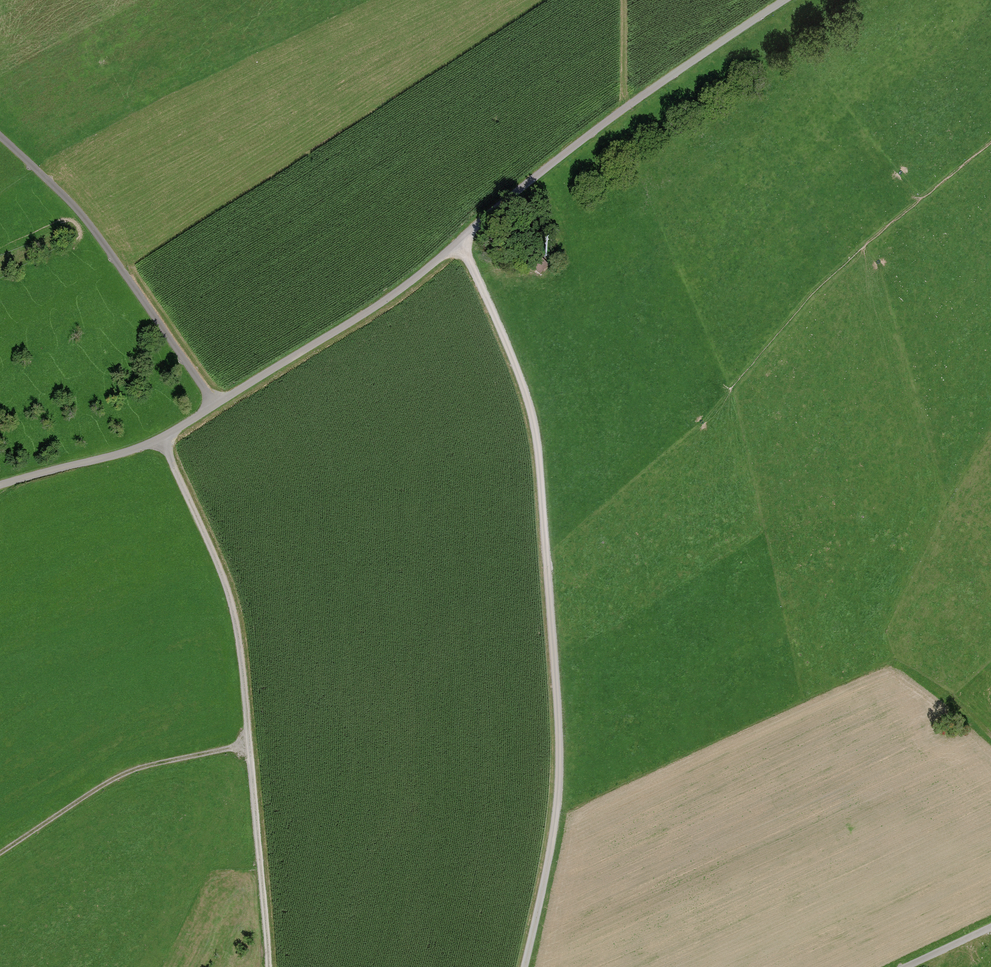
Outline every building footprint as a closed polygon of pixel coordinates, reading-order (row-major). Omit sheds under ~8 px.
[(542,260),(533,270),(540,276),(549,266),(542,260)]
